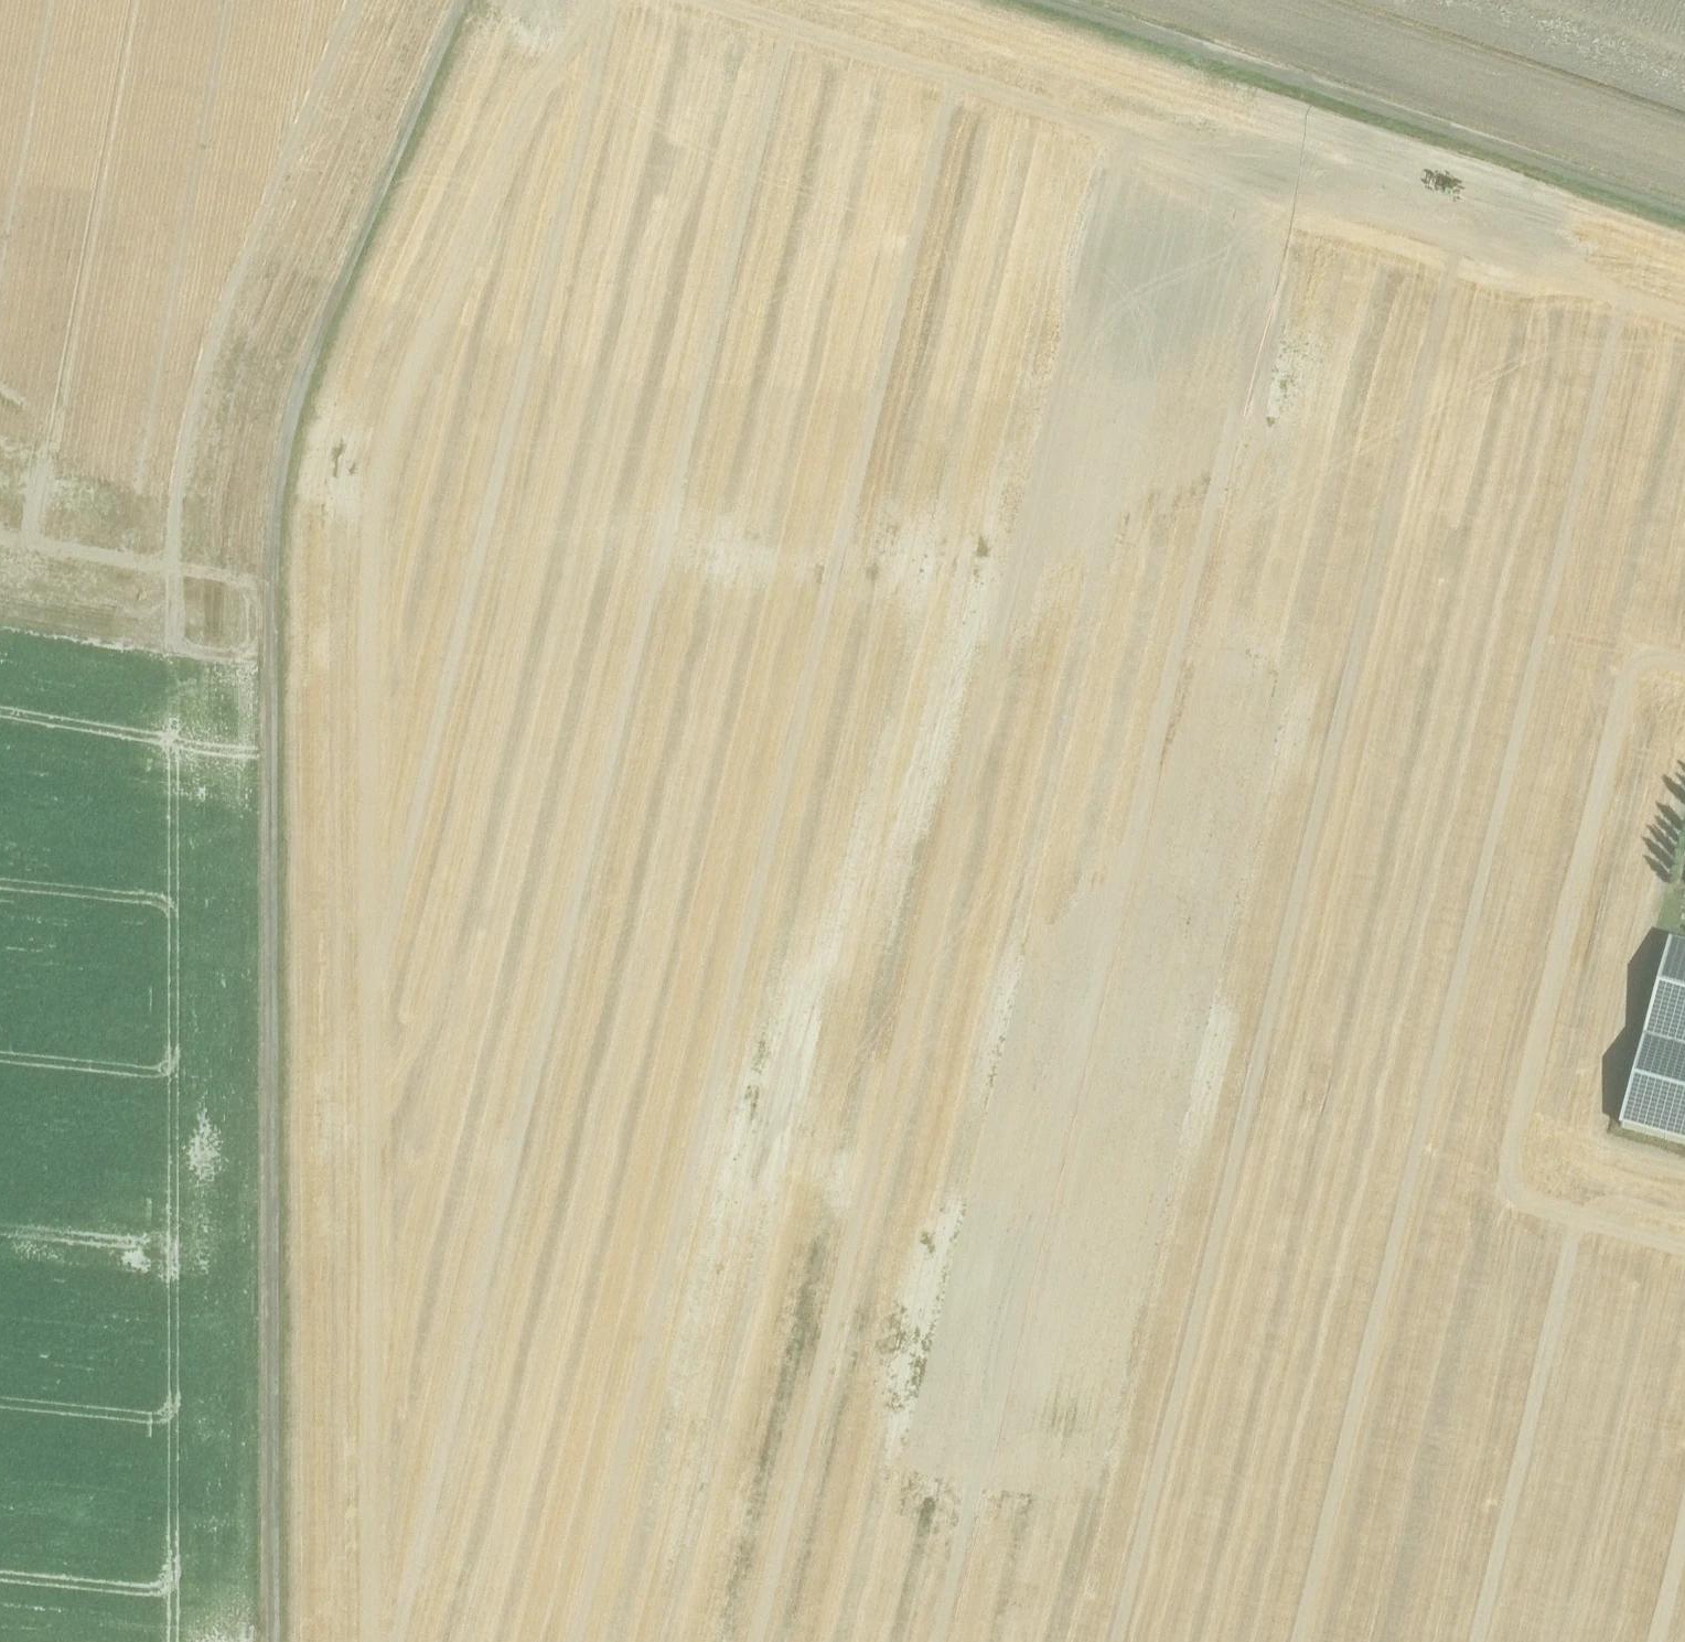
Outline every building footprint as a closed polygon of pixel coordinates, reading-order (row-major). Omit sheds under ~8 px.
[(1669,944),(1619,1128),(1684,1145),(1684,948),(1669,944)]
